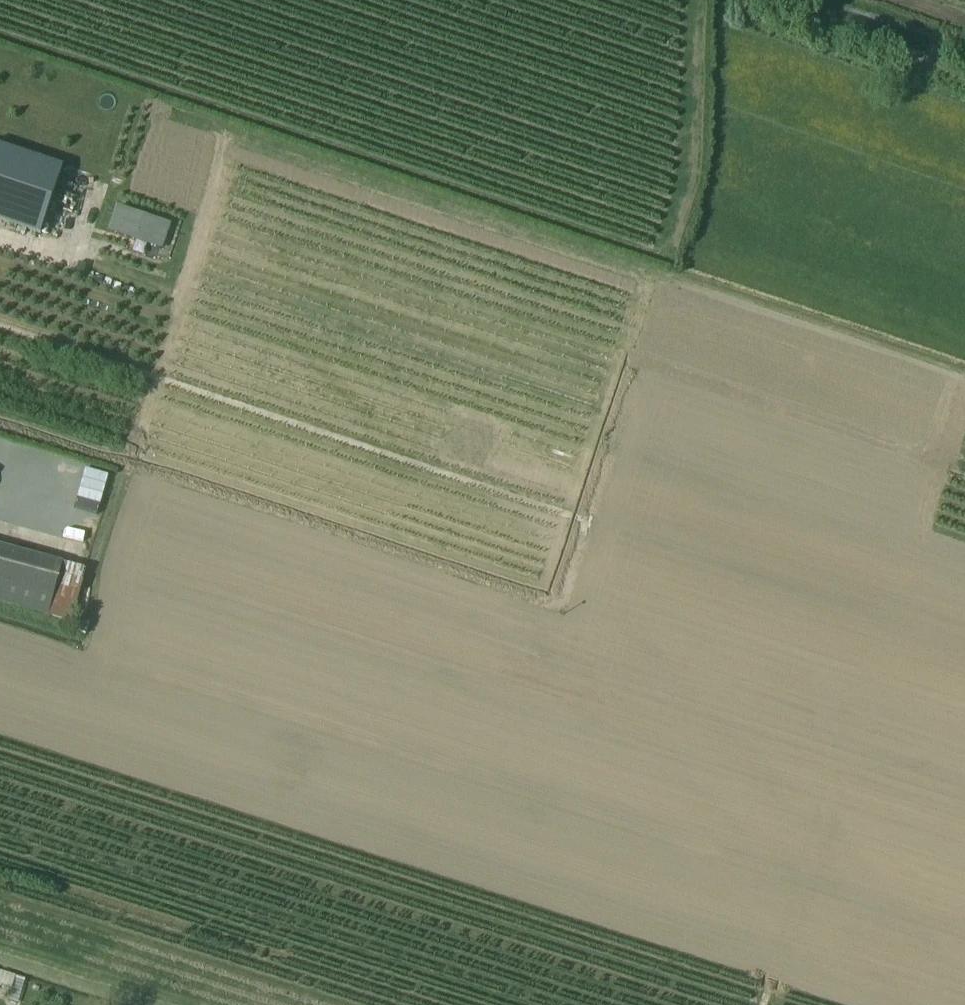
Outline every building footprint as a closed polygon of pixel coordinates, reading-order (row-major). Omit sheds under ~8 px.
[(0,147),(0,220),(41,234),(63,168),(0,147)] [(169,224),(117,207),(109,233),(137,242),(161,250),(169,224)] [(49,615),(63,564),(0,547),(0,601),(49,615)] [(80,620),(76,631),(85,634),(89,624),(80,620)] [(11,990),(14,980),(15,976),(0,971),(0,987),(11,990)]
